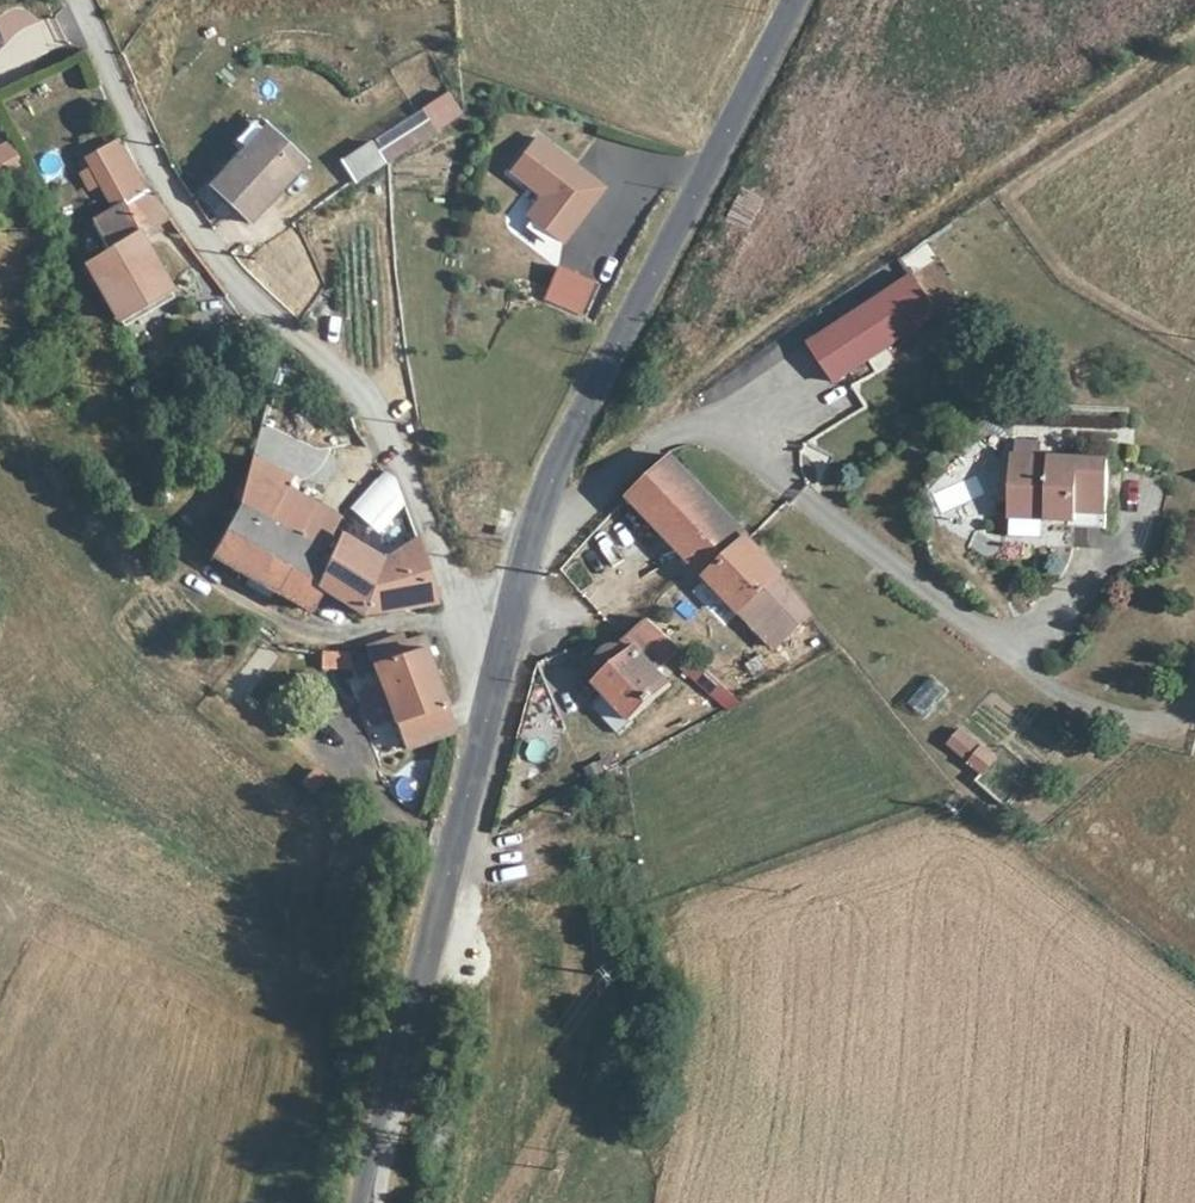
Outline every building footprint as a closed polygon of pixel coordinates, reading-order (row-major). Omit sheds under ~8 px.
[(356,184),(463,113),(447,89),(340,160),(356,184)] [(80,153),(100,185),(131,166),(110,134),(80,153)] [(257,217),(304,159),(272,134),(224,193),(257,217)] [(567,249),(606,181),(529,137),(505,178),(536,196),(521,222),(567,249)] [(23,193),(9,159),(0,163),(0,204),(23,193)] [(91,265),(118,317),(166,286),(136,224),(166,204),(147,177),(140,179),(131,166),(100,185),(112,202),(94,213),(111,250),(91,265)] [(542,305),(582,319),(595,281),(555,267),(542,305)] [(902,276),(801,346),(826,384),(928,314),(902,276)] [(1008,455),(1032,455),(1032,443),(1008,442),(1008,455)] [(1068,509),(1098,508),(1098,457),(1032,455),(1008,455),(1003,454),(1000,507),(1028,508),(1037,519),(1067,520),(1068,509)] [(623,501),(692,577),(734,535),(665,465),(623,501)] [(381,471),(347,508),(377,535),(410,498),(381,471)] [(307,538),(324,505),(268,477),(252,510),(296,535),(307,538)] [(232,501),(202,555),(302,608),(317,587),(320,547),(307,538),(296,535),(252,510),(244,507),(232,501)] [(1001,518),(1037,519),(1028,508),(1000,507),(1001,518)] [(1097,526),(1098,508),(1068,509),(1067,520),(1067,525),(1097,526)] [(320,547),(317,587),(361,610),(431,589),(414,522),(382,539),(335,525),(320,547)] [(1018,535),(1050,536),(1050,524),(1019,523),(1018,535)] [(754,650),(795,617),(734,535),(692,577),(754,650)] [(408,740),(456,713),(421,639),(408,643),(398,625),(359,640),(408,740)] [(648,667),(659,654),(632,626),(579,666),(588,678),(583,683),(613,720),(649,691),(638,674),(648,667)] [(318,654),(320,673),(351,669),(349,651),(318,654)] [(698,720),(714,710),(659,654),(648,667),(698,720)] [(702,688),(727,714),(740,702),(714,675),(702,688)] [(926,717),(949,691),(931,676),(909,702),(926,717)] [(951,731),(939,743),(957,761),(970,748),(951,731)]
